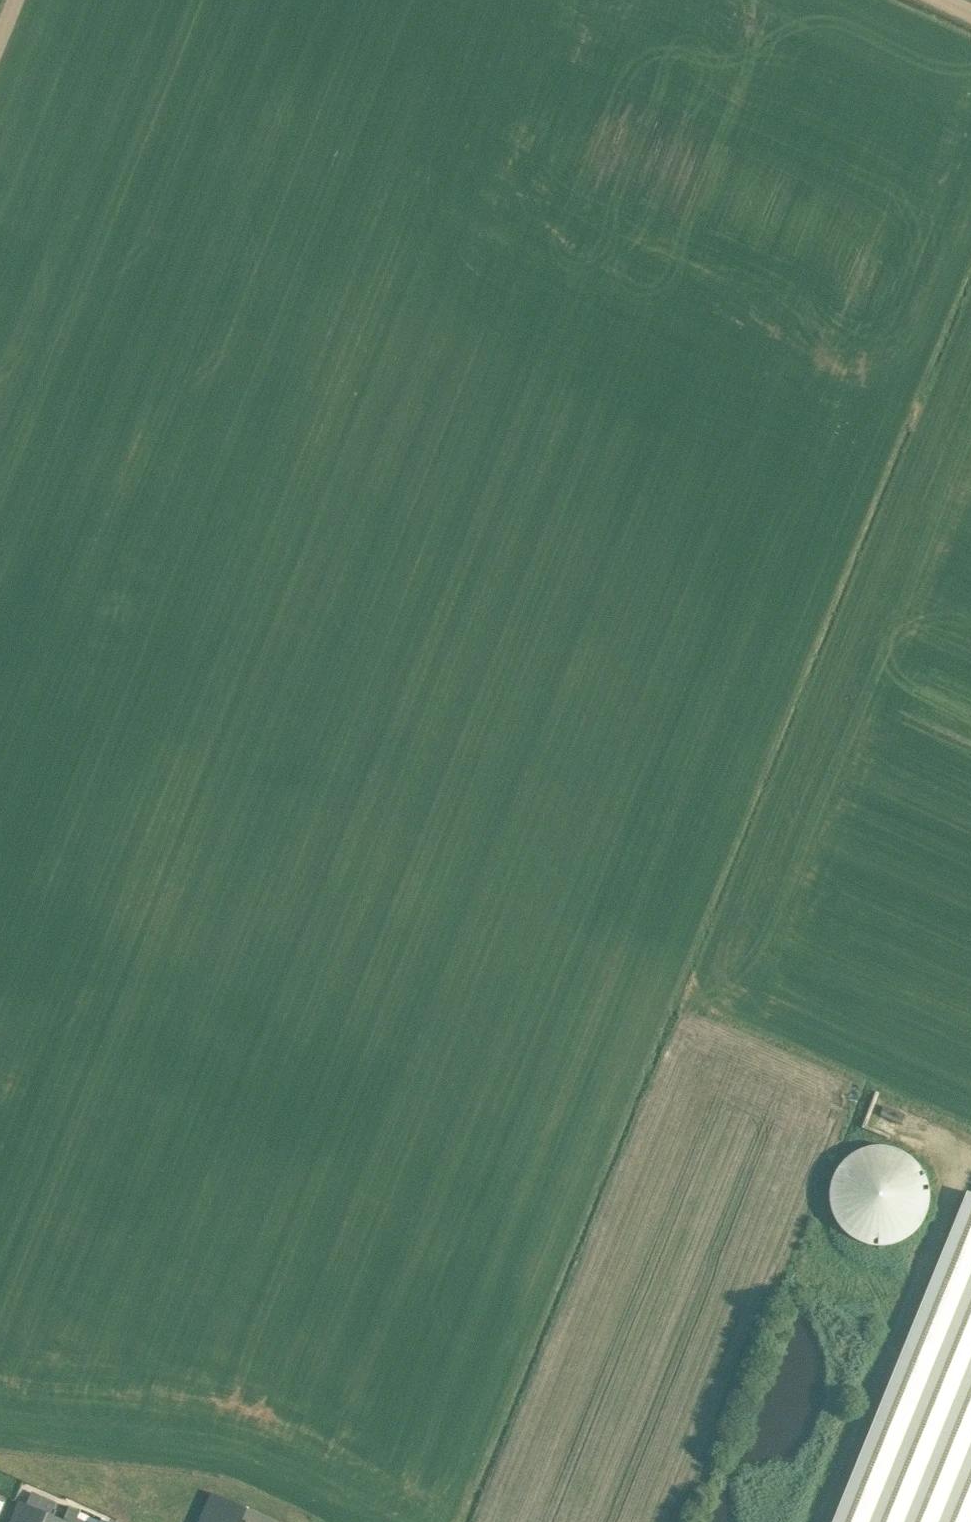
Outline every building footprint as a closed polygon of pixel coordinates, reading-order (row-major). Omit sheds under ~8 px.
[(826,1171),(859,1253),(939,1221),(906,1138),(826,1171)] [(967,1192),(833,1521),(970,1521),(970,1193),(967,1192)] [(212,1492),(199,1521),(278,1521),(212,1492)] [(51,1515),(56,1504),(33,1493),(27,1505),(22,1503),(14,1521),(66,1521),(51,1515)]
